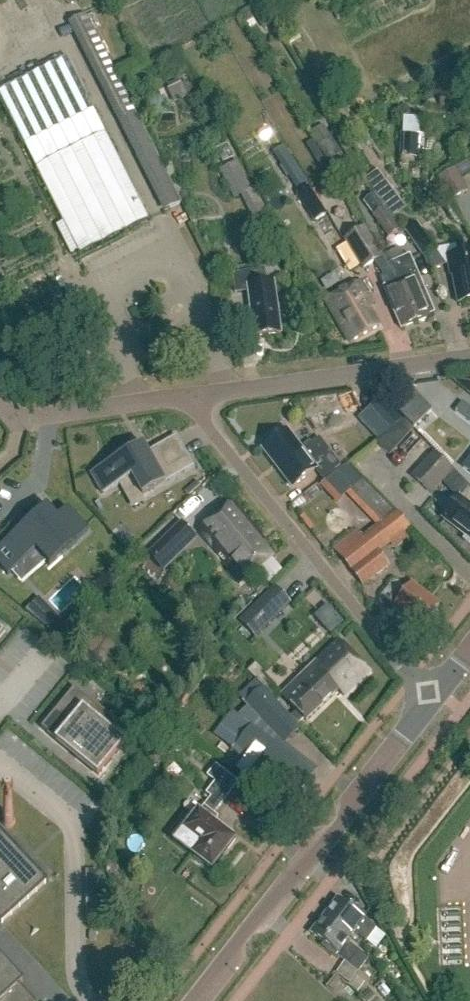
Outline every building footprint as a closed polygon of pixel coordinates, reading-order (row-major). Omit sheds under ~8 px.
[(164,211),(181,203),(86,14),(68,23),(164,211)] [(36,169),(79,255),(149,219),(106,135),(67,57),(0,91),(0,97),(36,169)] [(330,137),(323,125),(310,133),(328,162),(341,153),(331,136),(330,137)] [(451,201),(468,191),(455,168),(438,178),(451,201)] [(297,195),(314,222),(327,215),(309,187),(297,195)] [(388,239),(400,231),(395,224),(390,217),(391,217),(374,195),(364,202),(374,215),(372,217),(388,239)] [(422,257),(435,248),(416,223),(404,231),(422,257)] [(388,276),(392,285),(398,282),(400,281),(392,264),(392,263),(389,266),(382,256),(366,231),(365,229),(345,241),(363,270),(374,263),(383,277),(383,278),(388,276)] [(447,258),(450,275),(452,275),(458,303),(469,300),(469,253),(447,258)] [(398,282),(419,322),(429,317),(429,316),(435,313),(410,256),(392,264),(400,281),(398,282)] [(254,306),(250,306),(255,338),(280,335),(274,287),(267,288),(264,270),(232,275),(235,294),(253,292),(254,306)] [(349,345),(359,339),(379,328),(368,307),(372,305),(360,282),(325,301),(349,345)] [(384,289),(402,329),(419,322),(398,282),(392,285),(383,289),(384,289)] [(383,423),(384,422),(393,430),(404,422),(394,413),(380,397),(369,407),(379,418),(383,423)] [(463,402),(455,412),(469,424),(469,408),(463,402)] [(379,418),(367,430),(377,441),(390,429),(383,423),(379,418)] [(389,456),(413,429),(404,422),(393,430),(387,435),(376,443),(389,456)] [(341,467),(319,438),(302,450),(287,431),(263,449),(293,487),(315,470),(323,481),(341,467)] [(188,456),(167,468),(156,448),(143,455),(139,447),(91,474),(102,495),(132,478),(142,497),(195,467),(188,456)] [(431,495),(454,470),(434,452),(411,478),(431,495)] [(343,559),(358,577),(362,583),(363,584),(386,566),(377,555),(411,529),(396,511),(382,522),(392,511),(369,486),(355,472),(348,464),(336,472),(319,487),(322,490),(337,506),(347,496),(376,527),(363,537),(358,531),(335,548),(338,553),(343,559)] [(459,497),(442,519),(469,541),(469,506),(459,497)] [(239,586),(272,558),(257,541),(262,537),(232,502),(197,532),(229,570),(227,572),(239,586)] [(42,511),(0,547),(0,568),(7,576),(35,551),(49,566),(88,532),(68,509),(52,523),(42,511)] [(165,540),(177,553),(194,537),(182,524),(165,540)] [(406,591),(394,581),(382,597),(394,606),(392,609),(404,618),(405,616),(421,629),(439,607),(411,585),(406,591)] [(257,639),(292,604),(276,587),(240,621),(257,639)] [(343,696),(368,672),(338,641),(282,696),(306,722),(338,691),(343,696)] [(254,679),(265,690),(271,685),(261,674),(263,672),(255,663),(246,671),(254,679)] [(254,679),(237,694),(249,707),(239,717),(220,741),(233,750),(223,762),(248,780),(251,776),(288,804),(297,793),(316,769),(283,744),(300,728),(254,679)] [(118,724),(113,721),(114,720),(75,688),(41,729),(46,733),(47,733),(56,741),(98,776),(132,736),(118,724)] [(218,819),(214,815),(239,783),(216,765),(208,777),(216,783),(207,795),(211,798),(198,816),(192,812),(172,838),(211,868),(226,849),(228,850),(236,840),(231,836),(229,838),(213,826),(218,819)] [(46,884),(0,834),(0,922),(2,924),(46,884)] [(325,917),(350,936),(354,932),(366,942),(377,929),(363,919),(366,916),(353,906),(351,909),(338,899),(325,917)] [(86,900),(87,920),(98,919),(98,900),(86,900)] [(359,952),(346,942),(350,936),(325,917),(311,934),(324,944),(322,947),(335,956),(336,955),(359,972),(369,959),(359,952)] [(18,988),(23,984),(0,958),(0,1000),(30,1000),(18,988)]
